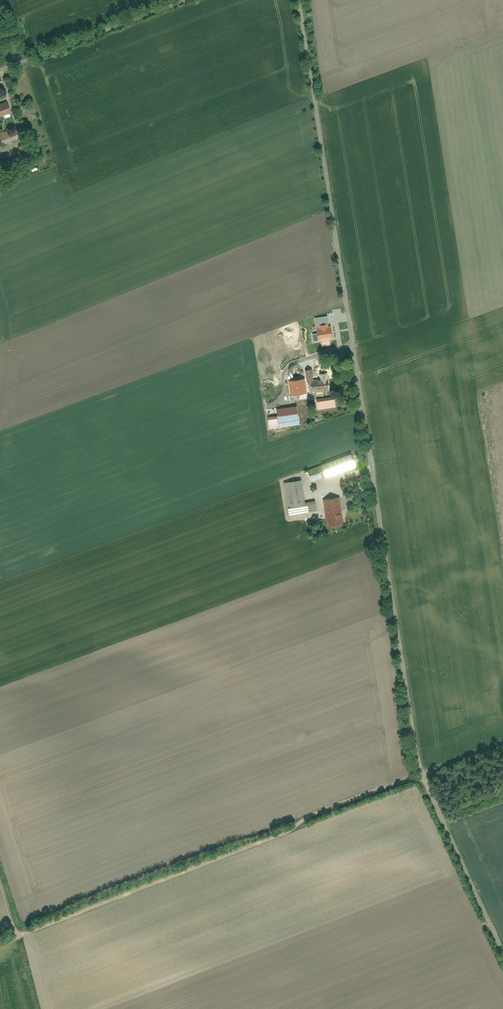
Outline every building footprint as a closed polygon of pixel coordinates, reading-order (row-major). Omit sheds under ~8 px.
[(7,101),(0,103),(0,115),(1,114),(2,116),(12,112),(7,101)] [(0,132),(0,138),(3,145),(20,138),(15,126),(0,132)] [(308,377),(288,380),(290,395),(331,389),(329,372),(321,373),(322,378),(315,379),(314,369),(307,370),(308,377)] [(271,379),(267,380),(271,410),(283,408),(279,375),(270,376),(271,379)] [(298,406),(279,409),(281,427),(301,424),(298,406)] [(352,454),(309,470),(313,481),(356,465),(352,454)] [(289,505),(307,502),(303,479),(285,482),(289,505)] [(341,497),(325,499),(328,525),(344,523),(341,497)] [(289,505),(291,514),(318,509),(316,500),(307,502),(289,505)]
